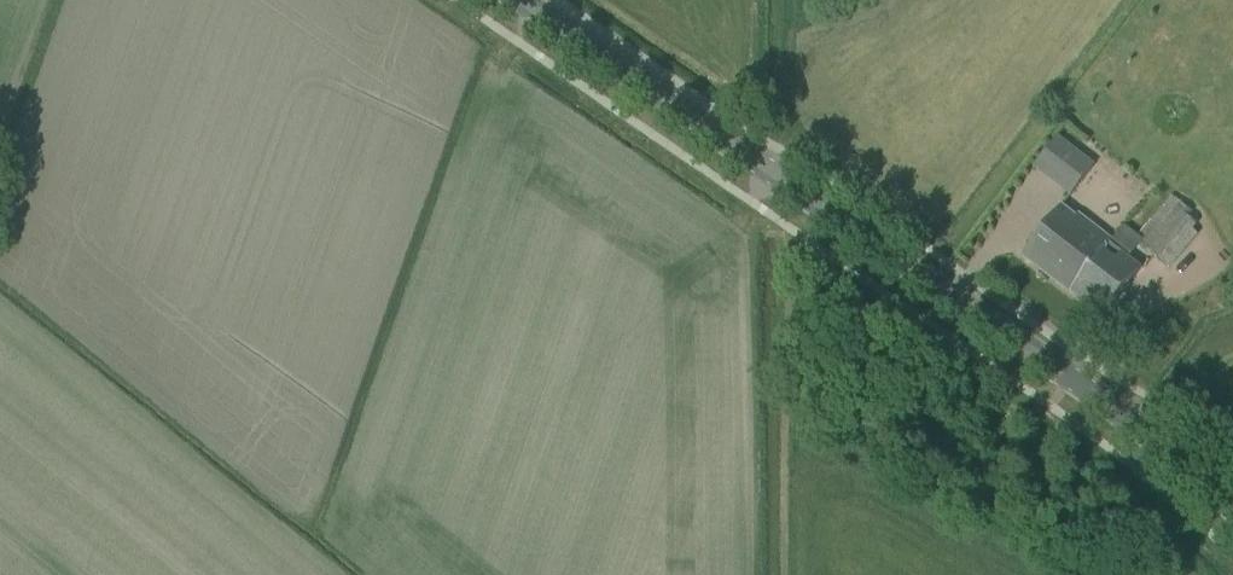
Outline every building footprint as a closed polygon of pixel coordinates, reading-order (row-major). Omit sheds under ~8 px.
[(1034,167),(1070,195),(1071,196),(1093,167),(1056,138),(1034,167)] [(1135,239),(1168,268),(1197,235),(1190,229),(1195,223),(1187,217),(1191,212),(1172,196),(1135,239)] [(1022,256),(1069,293),(1109,244),(1111,241),(1078,215),(1075,218),(1060,207),(1022,256)] [(1069,293),(1102,318),(1140,269),(1109,244),(1069,293)]
